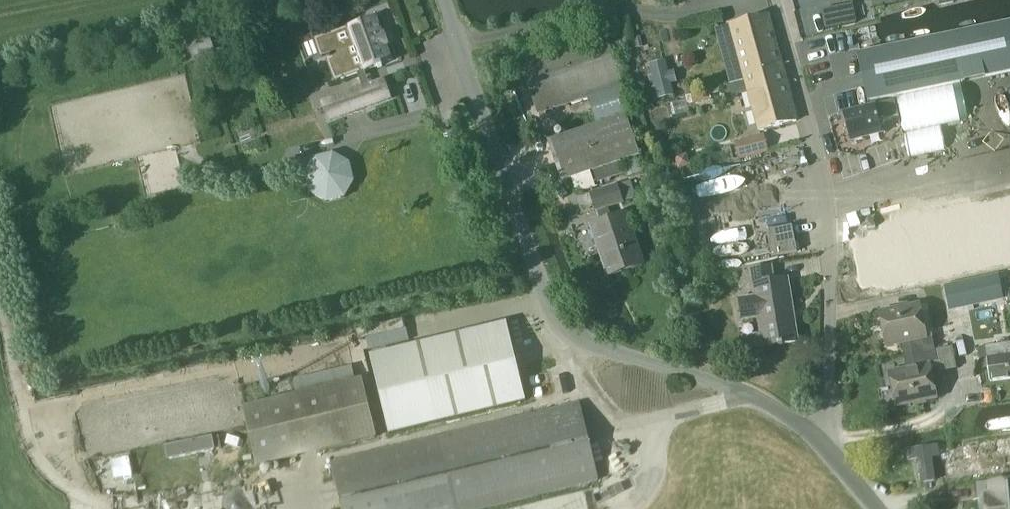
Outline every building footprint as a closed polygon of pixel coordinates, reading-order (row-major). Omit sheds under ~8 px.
[(838,6),(821,9),(825,29),(842,25),(838,6)] [(732,25),(746,76),(782,66),(768,15),(732,24),(732,25)] [(365,107),(390,99),(383,81),(369,86),(364,71),(378,66),(379,68),(384,66),(383,64),(392,61),(386,45),(389,44),(388,42),(385,42),(383,36),(385,35),(384,33),(382,34),(377,18),(317,39),(324,58),(320,60),(321,62),(330,59),(337,80),(359,73),(364,88),(359,90),(365,107)] [(1009,72),(1009,22),(859,54),(869,101),(1009,72)] [(589,97),(611,90),(625,85),(605,28),(521,57),(518,51),(503,56),(510,77),(525,71),(540,114),(589,97)] [(212,48),(207,35),(190,41),(195,54),(212,48)] [(670,71),(668,59),(651,64),(654,75),(650,76),(653,88),(657,87),(659,97),(676,93),(673,82),(678,81),(676,69),(670,71)] [(746,76),(760,131),(797,121),(782,66),(746,76)] [(711,99),(709,90),(691,94),(694,103),(711,99)] [(324,102),(331,120),(344,115),(337,98),(324,102)] [(894,102),(843,113),(849,141),(883,134),(881,121),(898,118),(894,102)] [(620,162),(639,156),(625,115),(619,117),(598,124),(551,140),(564,181),(572,178),(591,172),(620,162)] [(739,159),(768,151),(764,136),(735,143),(739,159)] [(332,153),(315,158),(305,174),(310,190),(326,200),(344,196),(353,181),(348,163),(332,153)] [(639,159),(624,164),(629,177),(643,171),(639,159)] [(577,193),(596,187),(595,182),(591,172),(572,178),(577,193)] [(610,275),(643,265),(626,214),(613,218),(609,207),(622,202),(617,185),(591,193),(601,222),(594,225),(610,275)] [(869,226),(872,240),(881,279),(884,296),(1009,270),(1009,196),(869,226)] [(768,230),(772,255),(798,251),(793,225),(768,230)] [(872,240),(851,244),(860,284),(881,279),(872,240)] [(764,347),(799,341),(788,277),(774,279),(772,267),(751,270),(755,296),(740,299),(744,320),(759,318),(764,347)] [(998,274),(944,285),(950,312),(981,305),(1004,300),(998,274)] [(901,341),(904,356),(935,349),(932,334),(926,335),(920,305),(880,314),(887,344),(901,341)] [(507,321),(370,355),(390,434),(526,400),(507,321)] [(990,362),(992,381),(1009,378),(1009,372),(1006,344),(987,346),(988,353),(983,354),(984,363),(990,362)] [(939,365),(935,349),(904,356),(907,370),(891,374),(897,404),(937,396),(931,367),(939,365)] [(257,466),(376,437),(361,377),(243,407),(257,466)] [(598,480),(579,403),(332,463),(344,508),(477,508),(598,480)] [(166,445),(169,459),(213,450),(210,436),(166,445)] [(992,483),(994,497),(986,498),(987,508),(1009,508),(1009,482),(992,483)]
